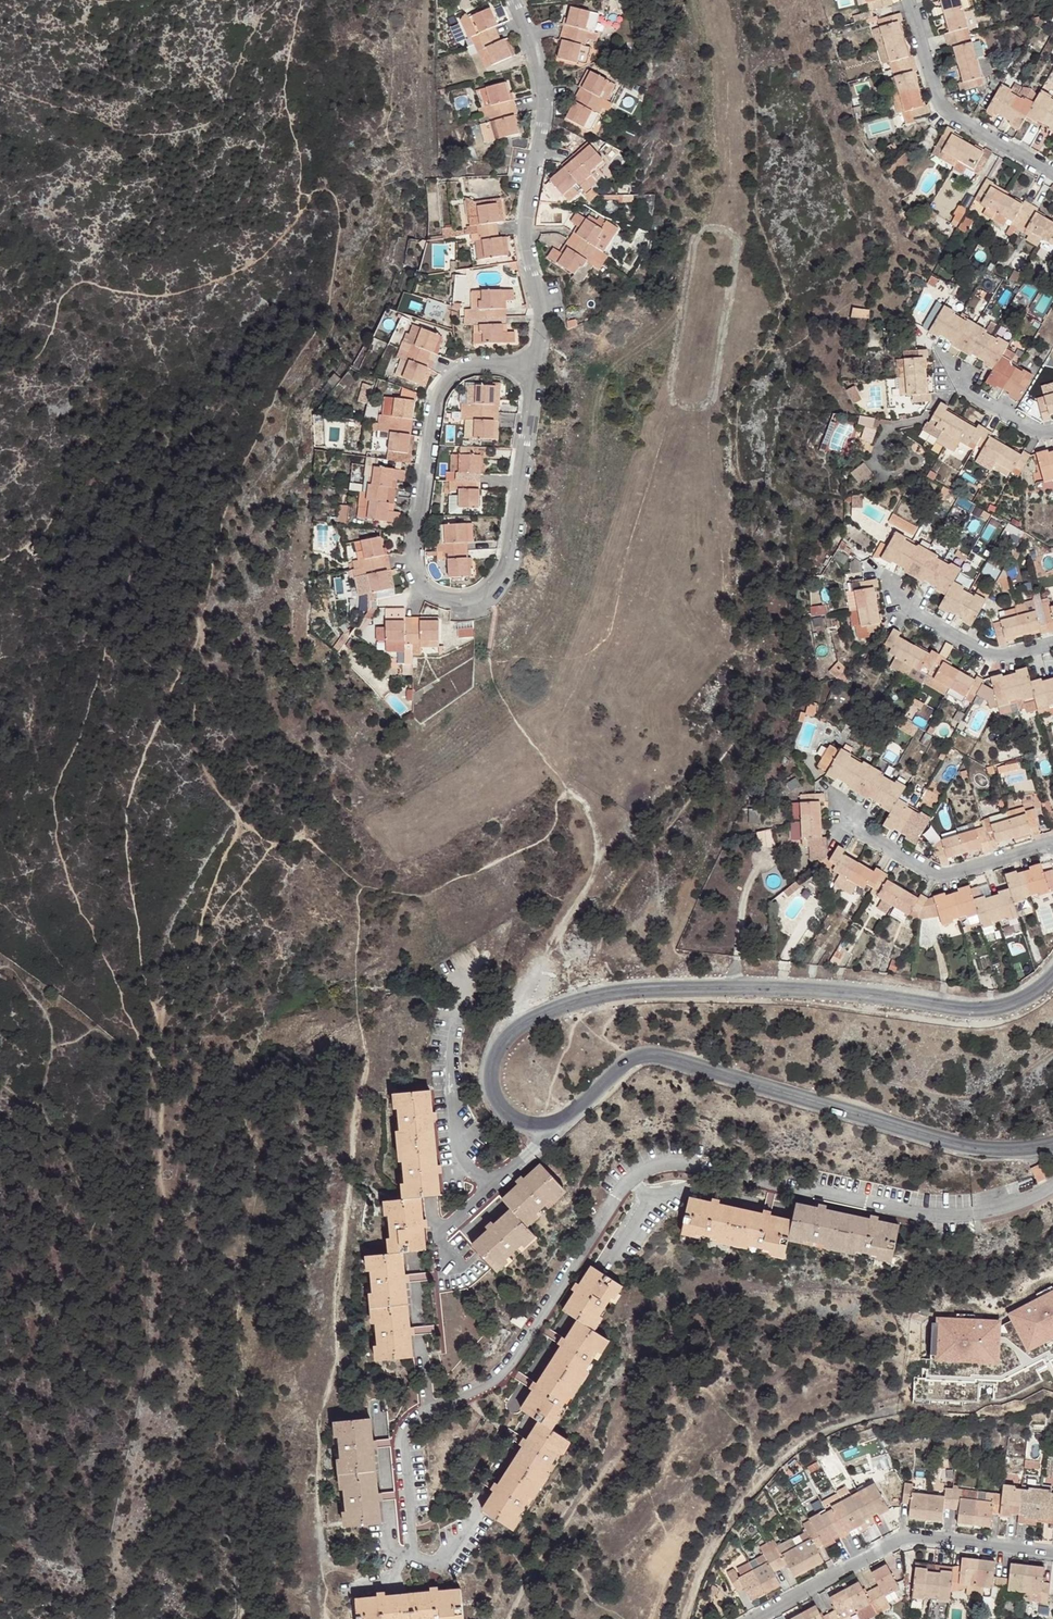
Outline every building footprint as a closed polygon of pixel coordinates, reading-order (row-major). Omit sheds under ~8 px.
[(868,11),(891,5),(890,0),(864,0),(868,11)] [(948,33),(944,34),(948,50),(953,48),(962,83),(957,84),(960,92),(983,86),(972,42),(966,44),(964,37),(970,36),(961,0),(940,0),(948,33)] [(484,66),(510,55),(503,39),(500,40),(494,25),(497,23),(490,7),(468,16),(464,12),(459,18),(467,36),(471,35),(484,66)] [(569,8),(556,59),(575,64),(580,47),(584,47),(588,31),(583,31),(588,13),(569,8)] [(871,30),(881,65),(889,63),(891,70),(896,68),(898,76),(893,77),(899,97),(904,113),(906,120),(901,121),(903,126),(915,122),(914,117),(929,113),(927,106),(923,107),(912,72),(917,70),(912,56),(908,57),(897,23),(902,21),(900,14),(876,21),(878,28),(871,30)] [(503,39),(510,55),(516,52),(509,37),(503,39)] [(984,77),(992,74),(982,39),(973,42),(984,77)] [(588,73),(564,119),(582,128),(591,112),(594,114),(601,99),(598,98),(607,81),(588,73)] [(518,133),(515,124),(513,115),(510,116),(506,100),(509,99),(507,89),(505,83),(477,90),(482,108),(477,109),(486,141),(518,133)] [(1052,134),(1052,101),(1049,99),(1051,96),(1040,91),(1033,103),(1024,97),(1022,100),(1010,93),(1012,90),(1001,84),(986,112),(996,117),(997,115),(1010,122),(1007,125),(1018,130),(1025,119),(1035,124),(1037,121),(1049,128),(1047,131),(1052,134)] [(513,115),(515,124),(522,122),(512,88),(507,89),(509,99),(506,100),(510,116),(513,115)] [(904,113),(899,97),(893,99),(897,115),(904,113)] [(948,125),(938,143),(944,147),(941,152),(957,161),(973,170),(980,173),(992,153),(984,148),(982,152),(951,134),(954,129),(948,125)] [(955,164),(957,161),(941,152),(944,147),(938,143),(933,152),(955,164)] [(588,146),(574,158),(562,168),(548,181),(562,196),(575,184),(578,186),(590,176),(588,174),(601,162),(588,146)] [(905,152),(887,168),(893,175),(912,159),(905,152)] [(562,168),(574,158),(572,156),(560,166),(562,168)] [(969,178),(973,170),(957,161),(955,164),(952,168),(969,178)] [(994,183),(988,179),(975,199),(987,206),(996,212),(992,219),(1008,229),(1006,233),(1012,237),(1016,230),(1019,225),(1052,245),(1052,222),(1037,212),(1039,208),(1025,200),(1022,204),(1007,196),(992,187),(994,183)] [(1009,192),(994,183),(992,187),(1007,196),(1009,192)] [(501,197),(475,200),(476,206),(496,203),(498,220),(504,219),(501,197)] [(476,206),(475,200),(467,201),(476,259),(503,255),(500,237),(497,237),(496,223),(498,222),(498,220),(496,203),(476,206)] [(970,209),(961,205),(956,216),(957,217),(954,224),(961,227),(970,209)] [(992,219),(996,212),(987,206),(983,213),(992,219)] [(980,214),(970,209),(961,227),(971,232),(980,214)] [(569,222),(574,225),(570,233),(572,233),(574,235),(579,238),(571,251),(565,249),(563,247),(561,246),(557,253),(552,250),(545,258),(572,274),(570,278),(580,284),(592,265),(598,269),(606,256),(601,253),(616,229),(599,219),(597,221),(594,226),(586,221),(574,213),(569,222)] [(597,221),(589,216),(586,221),(594,226),(597,221)] [(442,226),(443,237),(454,235),(453,225),(442,226)] [(1019,225),(1016,230),(1028,237),(1027,240),(1038,247),(1039,246),(1052,254),(1052,245),(1019,225)] [(565,249),(571,251),(579,238),(574,235),(572,233),(563,247),(565,249)] [(939,282),(932,278),(927,285),(935,290),(939,282)] [(512,290),(473,291),(473,302),(476,302),(476,310),(474,311),(474,326),(477,326),(477,334),(474,334),(474,344),(513,343),(513,333),(505,333),(501,333),(501,325),(495,325),(494,310),(501,310),(500,301),(504,301),(512,301),(512,290)] [(501,325),(501,333),(505,333),(504,301),(500,301),(501,310),(494,310),(495,325),(501,325)] [(937,323),(931,333),(940,339),(942,337),(954,343),(953,346),(973,358),(974,356),(986,363),(985,366),(995,371),(987,384),(997,390),(999,388),(1011,394),(1010,397),(1019,403),(1035,376),(1025,370),(1024,372),(1012,366),(1017,356),(1007,350),(1010,345),(1000,339),(999,341),(987,333),(988,331),(968,319),(967,322),(955,314),(956,312),(939,303),(930,319),(937,323)] [(855,307),(854,317),(871,318),(872,309),(855,307)] [(573,319),(564,320),(566,328),(574,324),(573,319)] [(413,343),(419,329),(410,325),(404,340),(413,343)] [(438,336),(419,329),(413,343),(404,340),(398,357),(402,359),(400,365),(404,367),(400,378),(421,385),(438,336)] [(905,378),(906,396),(911,396),(911,404),(931,402),(931,394),(925,394),(924,359),(928,359),(927,350),(903,352),(905,378)] [(906,396),(905,378),(895,379),(896,389),(899,389),(899,397),(906,396)] [(372,383),(363,380),(358,400),(367,402),(372,383)] [(462,438),(492,439),(495,384),(464,383),(462,438)] [(495,384),(492,439),(498,439),(500,384),(495,384)] [(1034,391),(1034,394),(1029,395),(1032,407),(1038,406),(1042,422),(1050,420),(1049,415),(1052,414),(1052,386),(1034,391)] [(846,392),(853,405),(861,401),(854,388),(846,392)] [(413,401),(391,398),(390,415),(381,414),(380,423),(374,422),(373,431),(379,431),(378,438),(387,439),(386,460),(410,463),(412,453),(407,452),(409,434),(406,433),(407,419),(410,420),(412,408),(413,401)] [(390,415),(391,398),(383,398),(381,414),(390,415)] [(1021,455),(990,438),(992,434),(978,426),(976,429),(945,412),(948,407),(941,404),(922,434),(954,453),(959,443),(967,446),(970,442),(982,449),(976,461),(1007,477),(1009,472),(1011,473),(1014,468),(1021,472),(1030,456),(1023,452),(1021,455)] [(859,415),(857,424),(864,425),(861,440),(874,442),(878,418),(859,415)] [(842,453),(852,424),(832,416),(821,445),(842,453)] [(457,447),(457,455),(475,455),(475,448),(457,447)] [(1049,453),(1049,451),(1037,454),(1046,483),(1052,482),(1052,452),(1049,453)] [(459,507),(477,508),(477,489),(475,489),(475,474),(478,473),(478,456),(475,455),(457,455),(449,455),(449,473),(444,473),(444,480),(453,480),(453,489),(457,489),(456,496),(447,496),(446,513),(459,513),(459,507)] [(850,472),(860,484),(873,473),(864,461),(850,472)] [(359,508),(358,519),(397,523),(398,512),(387,511),(387,503),(384,502),(387,487),(389,487),(391,479),(403,481),(404,470),(365,466),(363,476),(367,477),(362,508),(359,508)] [(861,494),(850,497),(850,508),(860,508),(861,494)] [(350,504),(340,502),(338,524),(347,525),(350,504)] [(892,514),(887,522),(913,537),(918,529),(892,514)] [(463,524),(465,542),(475,541),(474,523),(463,524)] [(462,543),(465,542),(463,524),(443,525),(444,543),(441,544),(441,550),(442,559),(446,559),(446,577),(466,576),(466,558),(462,558),(462,543)] [(434,551),(441,550),(441,544),(444,543),(443,525),(436,525),(437,544),(434,544),(434,551)] [(871,557),(880,558),(889,563),(891,562),(903,568),(902,572),(922,582),(923,580),(936,587),(934,590),(945,595),(937,608),(947,613),(948,611),(961,618),(960,621),(970,627),(985,600),(975,594),(974,596),(962,589),(963,587),(953,581),(960,568),(950,563),(948,565),(936,557),(937,555),(917,544),(916,546),(903,539),(905,538),(895,532),(886,547),(879,543),(871,557)] [(349,562),(354,586),(367,583),(369,592),(368,601),(368,609),(374,608),(374,599),(390,596),(385,570),(382,571),(380,556),(382,553),(379,536),(351,542),(355,560),(349,562)] [(439,577),(446,577),(446,559),(442,559),(441,550),(434,551),(434,559),(438,560),(439,577)] [(382,571),(385,570),(391,569),(388,552),(382,553),(380,556),(382,571)] [(1003,569),(995,583),(1000,583),(1003,591),(1009,590),(1003,569)] [(877,586),(876,579),(852,583),(853,590),(845,592),(851,627),(854,626),(856,639),(867,637),(866,633),(884,630),(884,621),(880,623),(872,587),(877,586)] [(1049,606),(1051,612),(1043,614),(1038,597),(1013,604),(1014,608),(1004,610),(1006,618),(999,621),(999,622),(993,624),(997,645),(1005,644),(1004,639),(1039,630),(1040,633),(1052,630),(1052,605),(1049,606)] [(826,604),(810,607),(810,617),(828,613),(826,604)] [(374,608),(368,609),(361,617),(365,619),(374,608)] [(438,644),(437,621),(410,621),(410,614),(410,608),(385,608),(384,652),(402,652),(402,650),(409,650),(409,644),(438,644)] [(469,626),(454,627),(455,636),(469,634),(469,626)] [(919,684),(921,682),(944,696),(946,694),(949,688),(964,697),(970,700),(983,679),(976,676),(974,679),(943,662),(945,658),(931,650),(928,654),(899,636),(902,631),(895,627),(890,636),(882,632),(878,640),(892,648),(888,654),(894,658),(889,668),(919,684)] [(438,644),(409,644),(409,650),(409,655),(417,655),(417,647),(438,647),(438,644)] [(402,650),(402,652),(402,664),(399,664),(399,674),(408,674),(409,655),(409,650),(402,650)] [(827,672),(834,679),(842,671),(834,664),(827,672)] [(1041,680),(1040,678),(1029,680),(1026,667),(1014,670),(1015,673),(1001,676),(1001,673),(990,676),(1001,719),(1019,714),(1019,712),(1026,710),(1027,712),(1048,708),(1047,705),(1052,704),(1052,677),(1041,680)] [(964,697),(949,688),(946,694),(961,702),(964,697)] [(802,701),(798,714),(802,715),(811,717),(815,705),(802,701)] [(826,772),(825,774),(834,781),(835,778),(849,785),(847,787),(866,799),(868,797),(881,803),(880,807),(889,812),(881,825),(892,830),(893,828),(905,835),(904,838),(914,844),(930,817),(920,811),(918,813),(906,807),(908,804),(897,798),(906,786),(895,779),(893,783),(881,775),(882,772),(862,761),(861,763),(848,756),(851,754),(841,748),(838,752),(828,746),(818,762),(829,768),(826,772)] [(946,751),(943,757),(950,762),(952,758),(956,761),(958,757),(946,751)] [(816,766),(826,772),(829,768),(818,762),(816,766)] [(1007,764),(1000,767),(1002,772),(1008,770),(1007,764)] [(801,843),(803,843),(812,843),(821,842),(825,841),(825,835),(820,835),(819,817),(818,801),(822,800),(822,792),(799,793),(799,807),(799,820),(794,821),(794,837),(801,837),(801,843)] [(787,822),(794,821),(799,820),(799,807),(787,807),(787,822)] [(1005,812),(1006,818),(1024,813),(1023,807),(1005,812)] [(758,809),(747,810),(748,824),(758,823),(758,809)] [(1024,813),(1006,818),(1005,812),(980,819),(984,831),(977,833),(975,828),(940,839),(928,843),(932,857),(936,855),(940,864),(948,862),(947,858),(980,848),(982,851),(997,846),(996,842),(1030,832),(1031,836),(1038,833),(1035,819),(1037,818),(1035,810),(1024,813)] [(766,826),(759,828),(760,842),(770,841),(766,826)] [(812,843),(813,849),(814,865),(823,858),(821,842),(812,843)] [(917,913),(926,897),(920,893),(917,897),(886,879),(889,875),(875,867),(872,870),(841,852),(844,849),(836,844),(824,864),(838,872),(831,885),(849,895),(856,884),(863,888),(866,884),(871,887),(869,891),(883,899),(877,910),(885,914),(886,913),(900,921),(905,912),(916,920),(917,913)] [(926,897),(917,913),(916,920),(937,914),(942,922),(952,922),(951,918),(965,915),(966,917),(977,914),(981,928),(992,925),(992,922),(1006,917),(1006,920),(1017,917),(1013,902),(1024,900),(1023,897),(1037,893),(1038,895),(1049,892),(1047,887),(1052,885),(1052,870),(1052,869),(1043,872),(1040,862),(1028,866),(1029,868),(1016,872),(1015,869),(1004,873),(1008,887),(997,891),(998,893),(984,897),(983,895),(981,896),(978,884),(969,887),(968,884),(957,887),(958,889),(944,894),(943,892),(932,895),(926,897)] [(795,883),(789,889),(792,894),(799,888),(795,883)] [(792,894),(789,889),(783,894),(787,898),(792,894)] [(847,947),(840,942),(830,958),(838,963),(847,947)] [(898,960),(891,958),(887,971),(894,973),(898,960)] [(387,1201),(392,1253),(368,1255),(378,1360),(411,1358),(401,1252),(423,1251),(419,1197),(439,1195),(429,1089),(396,1093),(407,1197),(387,1201)] [(1034,1171),(1042,1167),(1038,1159),(1029,1162),(1034,1171)] [(511,1207),(470,1243),(494,1268),(535,1232),(525,1222),(564,1187),(541,1161),(502,1197),(511,1207)] [(1047,1176),(1042,1167),(1034,1171),(1039,1180),(1047,1176)] [(682,1232),(785,1256),(789,1239),(892,1264),(900,1232),(797,1208),(792,1226),(689,1201),(682,1232)] [(537,1423),(480,1514),(506,1531),(563,1441),(547,1430),(603,1341),(588,1331),(616,1286),(591,1269),(561,1313),(576,1323),(519,1412),(537,1423)] [(1038,1297),(1052,1289),(1052,1286),(1052,1284),(1036,1292),(1038,1297)] [(1011,1316),(1025,1344),(1041,1337),(1043,1340),(1052,1335),(1052,1289),(1038,1297),(1024,1304),(1026,1308),(1011,1316)] [(948,1321),(931,1321),(930,1352),(965,1354),(964,1353),(980,1354),(980,1355),(998,1355),(999,1324),(982,1323),(982,1318),(974,1318),(956,1317),(949,1316),(948,1321)] [(1025,1344),(1027,1349),(1043,1341),(1044,1345),(1052,1341),(1052,1335),(1043,1340),(1041,1337),(1025,1344)] [(965,1354),(930,1352),(929,1357),(998,1361),(998,1355),(980,1355),(980,1354),(964,1353),(965,1354)] [(1041,1376),(1034,1362),(996,1381),(992,1381),(991,1394),(998,1395),(1013,1391),(1041,1376)] [(976,1397),(978,1380),(911,1377),(911,1394),(976,1397)] [(336,1421),(346,1526),(378,1523),(368,1418),(336,1421)] [(832,1455),(822,1460),(828,1471),(838,1466),(832,1455)] [(1050,1492),(1051,1490),(1028,1487),(1028,1490),(1013,1488),(1014,1485),(1002,1484),(1001,1494),(993,1493),(993,1494),(992,1502),(960,1498),(960,1491),(961,1489),(944,1488),(944,1496),(911,1492),(912,1484),(903,1483),(901,1504),(910,1505),(908,1517),(941,1521),(942,1508),(957,1509),(956,1523),(990,1527),(991,1513),(1010,1516),(1011,1514),(1019,1514),(1025,1515),(1025,1518),(1047,1520),(1047,1518),(1052,1518),(1052,1493),(1050,1492)] [(763,1554),(748,1563),(752,1570),(740,1577),(738,1578),(734,1571),(726,1574),(737,1593),(744,1589),(750,1600),(779,1584),(773,1573),(786,1566),(793,1577),(822,1561),(816,1549),(833,1541),(832,1538),(845,1532),(846,1534),(854,1530),(866,1524),(864,1520),(871,1517),(877,1514),(877,1516),(889,1511),(873,1484),(863,1489),(864,1492),(852,1498),(847,1488),(836,1493),(837,1494),(821,1503),(825,1509),(826,1512),(820,1516),(818,1513),(808,1519),(810,1522),(804,1526),(807,1531),(811,1539),(801,1544),(795,1548),(781,1555),(777,1549),(773,1542),(759,1548),(763,1554)] [(960,1491),(960,1498),(992,1502),(993,1494),(960,1491)] [(1047,1518),(1047,1520),(1025,1518),(1025,1515),(1019,1514),(1018,1521),(1052,1526),(1052,1518),(1047,1518)] [(866,1524),(854,1530),(857,1535),(875,1526),(871,1517),(864,1520),(866,1524)] [(797,1536),(801,1544),(811,1539),(807,1531),(797,1536)] [(791,1540),(777,1549),(781,1555),(795,1548),(791,1540)] [(940,1573),(932,1572),(926,1571),(926,1568),(915,1568),(911,1598),(923,1600),(923,1597),(937,1599),(937,1601),(948,1602),(949,1593),(957,1594),(958,1585),(966,1586),(965,1595),(981,1597),(982,1588),(991,1589),(990,1598),(1006,1599),(1007,1591),(1015,1592),(1014,1600),(1031,1602),(1032,1594),(1040,1594),(1038,1603),(1047,1604),(1050,1582),(1042,1581),(1043,1567),(1010,1563),(1008,1578),(993,1576),(995,1561),(961,1557),(960,1565),(959,1573),(940,1570),(940,1573)] [(933,1562),(932,1572),(940,1573),(940,1570),(959,1573),(960,1565),(933,1562)] [(752,1570),(748,1563),(736,1569),(740,1577),(752,1570)] [(857,1612),(860,1618),(861,1618),(888,1604),(884,1597),(900,1589),(886,1565),(871,1573),(878,1586),(865,1593),(858,1582),(829,1598),(835,1610),(821,1616),(815,1605),(790,1618),(844,1618),(857,1612)] [(355,1618),(462,1618),(460,1592),(353,1602),(355,1618)]
